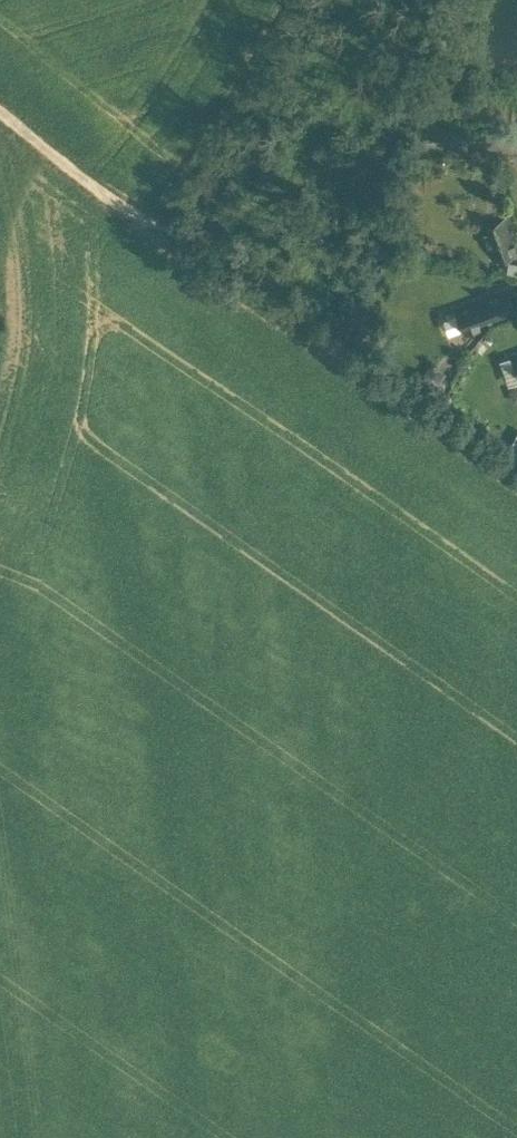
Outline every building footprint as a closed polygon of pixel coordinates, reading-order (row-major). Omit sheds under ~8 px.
[(482,225),(495,261),(516,253),(516,248),(506,216),(482,225)] [(473,302),(482,326),(516,313),(516,310),(509,289),(473,302)]
